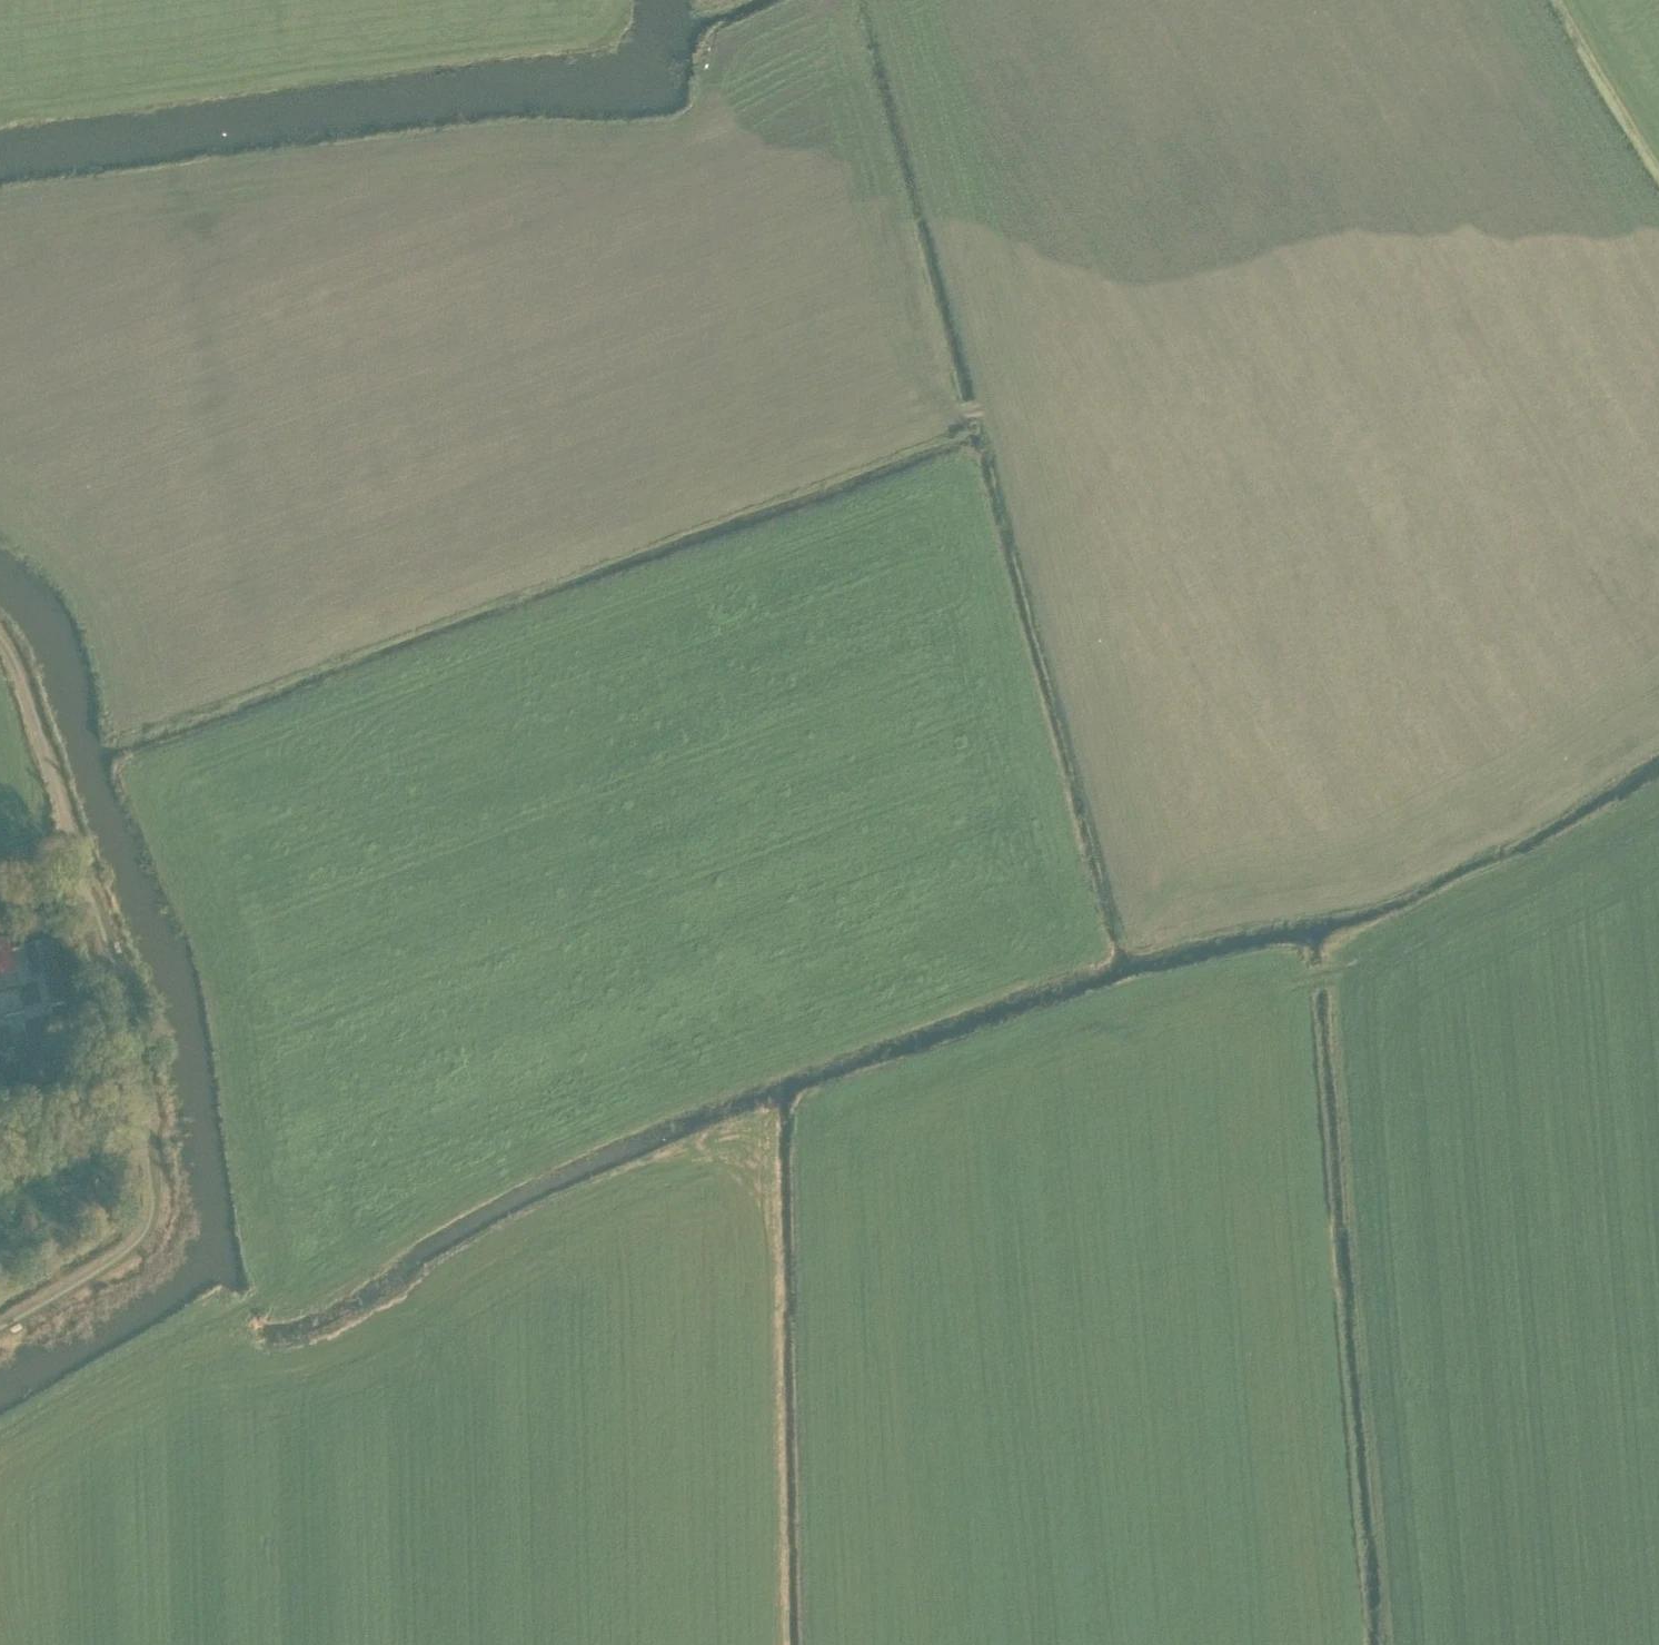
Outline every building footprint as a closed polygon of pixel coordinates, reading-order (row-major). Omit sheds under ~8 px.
[(30,949),(46,1011),(65,1006),(50,944),(30,949)] [(17,985),(15,976),(16,976),(9,945),(0,947),(0,990),(17,985)] [(26,1125),(44,1120),(41,1108),(23,1113),(26,1125)]
